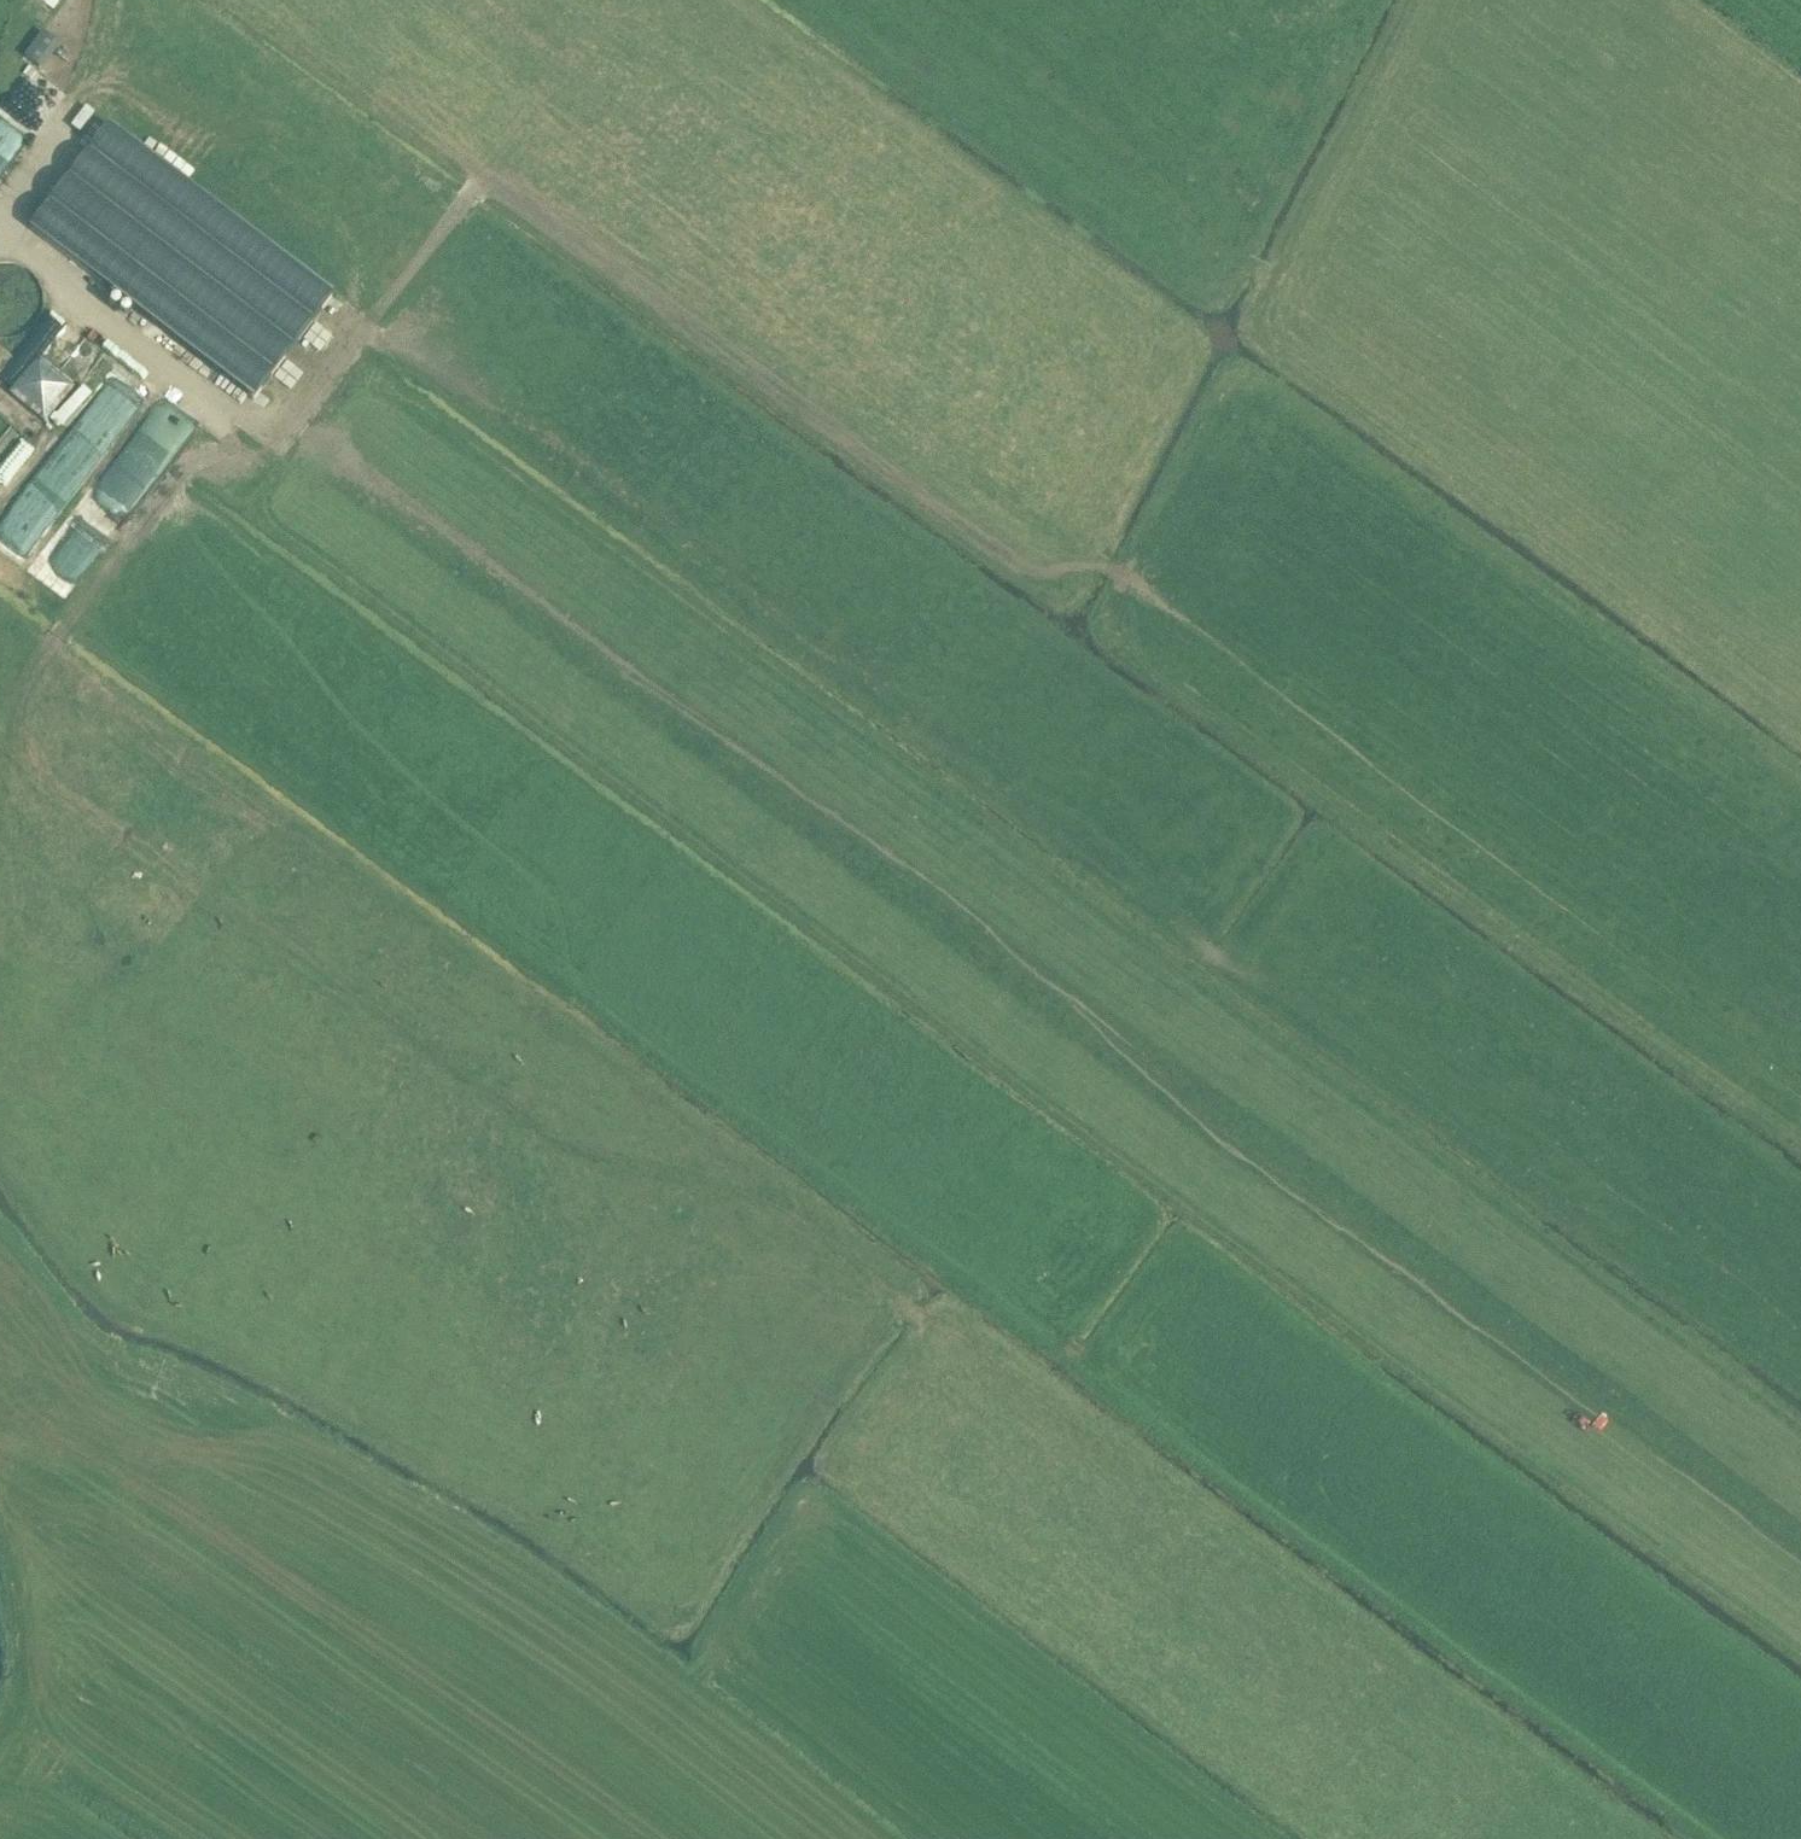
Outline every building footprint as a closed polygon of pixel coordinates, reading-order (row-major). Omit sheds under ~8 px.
[(43,35),(24,58),(38,69),(57,46),(43,35)] [(109,128),(31,232),(253,401),(331,298),(109,128)] [(44,426),(73,394),(40,365),(11,398),(44,426)]
